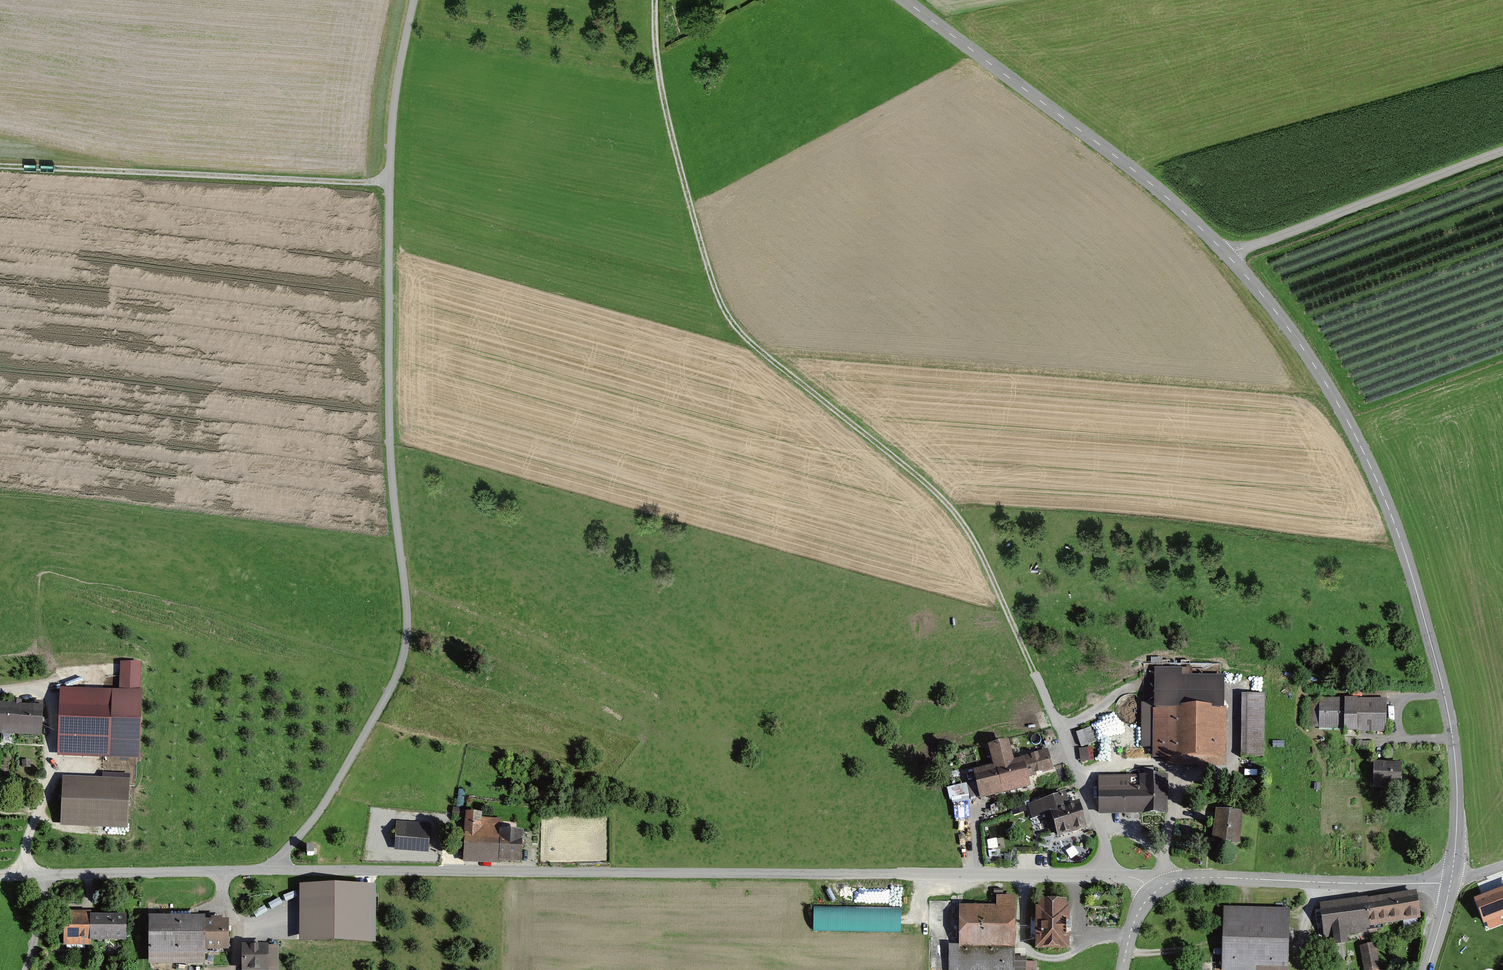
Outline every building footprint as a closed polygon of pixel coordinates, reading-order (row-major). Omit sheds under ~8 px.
[(1186,667),(1157,667),(1157,702),(1144,702),(1144,745),(1153,745),(1153,755),(1169,755),(1169,767),(1227,768),(1228,676),(1186,675),(1186,667)] [(118,693),(63,691),(61,744),(117,746),(118,693)] [(1266,694),(1245,694),(1244,757),(1266,757),(1266,694)] [(1390,698),(1312,698),(1311,727),(1346,727),(1346,733),(1390,734),(1390,698)] [(0,709),(0,734),(47,736),(48,711),(0,709)] [(1078,730),(1087,758),(1100,754),(1091,726),(1078,730)] [(980,781),(968,784),(971,800),(982,797),(983,800),(1035,788),(1032,777),(1055,772),(1050,752),(1016,760),(1012,742),(992,747),(996,767),(977,771),(980,781)] [(1406,764),(1377,763),(1376,788),(1395,788),(1395,783),(1405,783),(1406,764)] [(1169,775),(1102,776),(1102,814),(1170,813),(1169,775)] [(131,780),(63,778),(62,825),(130,828),(131,780)] [(951,799),(963,797),(960,784),(948,786),(951,799)] [(1069,794),(1031,805),(1035,818),(1050,814),(1056,832),(1063,831),(1064,836),(1090,829),(1084,805),(1073,808),(1069,794)] [(1246,810),(1218,808),(1215,842),(1243,845),(1246,810)] [(485,813),(468,813),(466,862),(501,864),(501,862),(523,863),(525,829),(503,828),(503,819),(485,818),(485,813)] [(430,821),(397,820),(396,851),(429,853),(430,821)] [(372,885),(303,886),(303,942),(372,941),(372,885)] [(1419,891),(1324,904),(1329,937),(1336,936),(1337,944),(1352,942),(1351,936),(1369,933),(1369,928),(1424,920),(1419,891)] [(951,946),(951,969),(1028,969),(1036,969),(1036,962),(1027,961),(1027,957),(1016,957),(1016,897),(999,897),(999,905),(961,905),(960,946),(951,946)] [(1072,900),(1040,901),(1041,948),(1073,947),(1072,900)] [(814,906),(814,930),(902,931),(902,907),(814,906)] [(1225,909),(1224,969),(1291,969),(1292,911),(1225,909)] [(90,911),(64,911),(64,947),(91,947),(91,943),(128,943),(128,916),(90,916),(90,911)] [(207,916),(149,918),(150,968),(204,966),(204,955),(230,954),(229,921),(207,922),(207,916)] [(247,945),(246,969),(279,969),(280,946),(247,945)] [(1362,947),(1366,969),(1380,969),(1376,945),(1362,947)]
